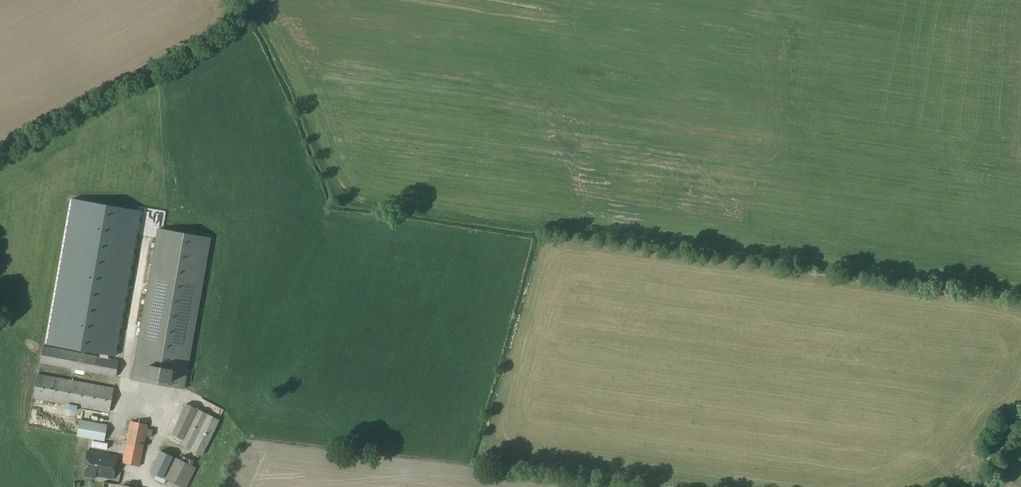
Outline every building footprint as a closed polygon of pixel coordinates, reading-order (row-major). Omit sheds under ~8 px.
[(115,356),(138,224),(141,210),(72,198),(51,320),(47,344),(115,356)] [(184,388),(210,238),(158,228),(131,378),(184,388)] [(135,324),(128,323),(126,334),(133,335),(135,324)] [(119,360),(43,346),(39,363),(116,377),(119,360)] [(38,373),(30,409),(75,418),(77,406),(109,412),(114,387),(38,373)] [(180,443),(202,454),(219,420),(186,403),(171,433),(182,438),(180,443)] [(106,424),(80,419),(77,436),(102,441),(106,424)] [(122,462),(140,466),(148,424),(130,420),(122,462)] [(187,462),(160,450),(150,472),(155,475),(154,479),(163,483),(166,479),(181,486),(186,486),(196,467),(195,467),(187,462)] [(96,475),(113,478),(116,457),(86,451),(84,475),(95,477),(96,475)]
